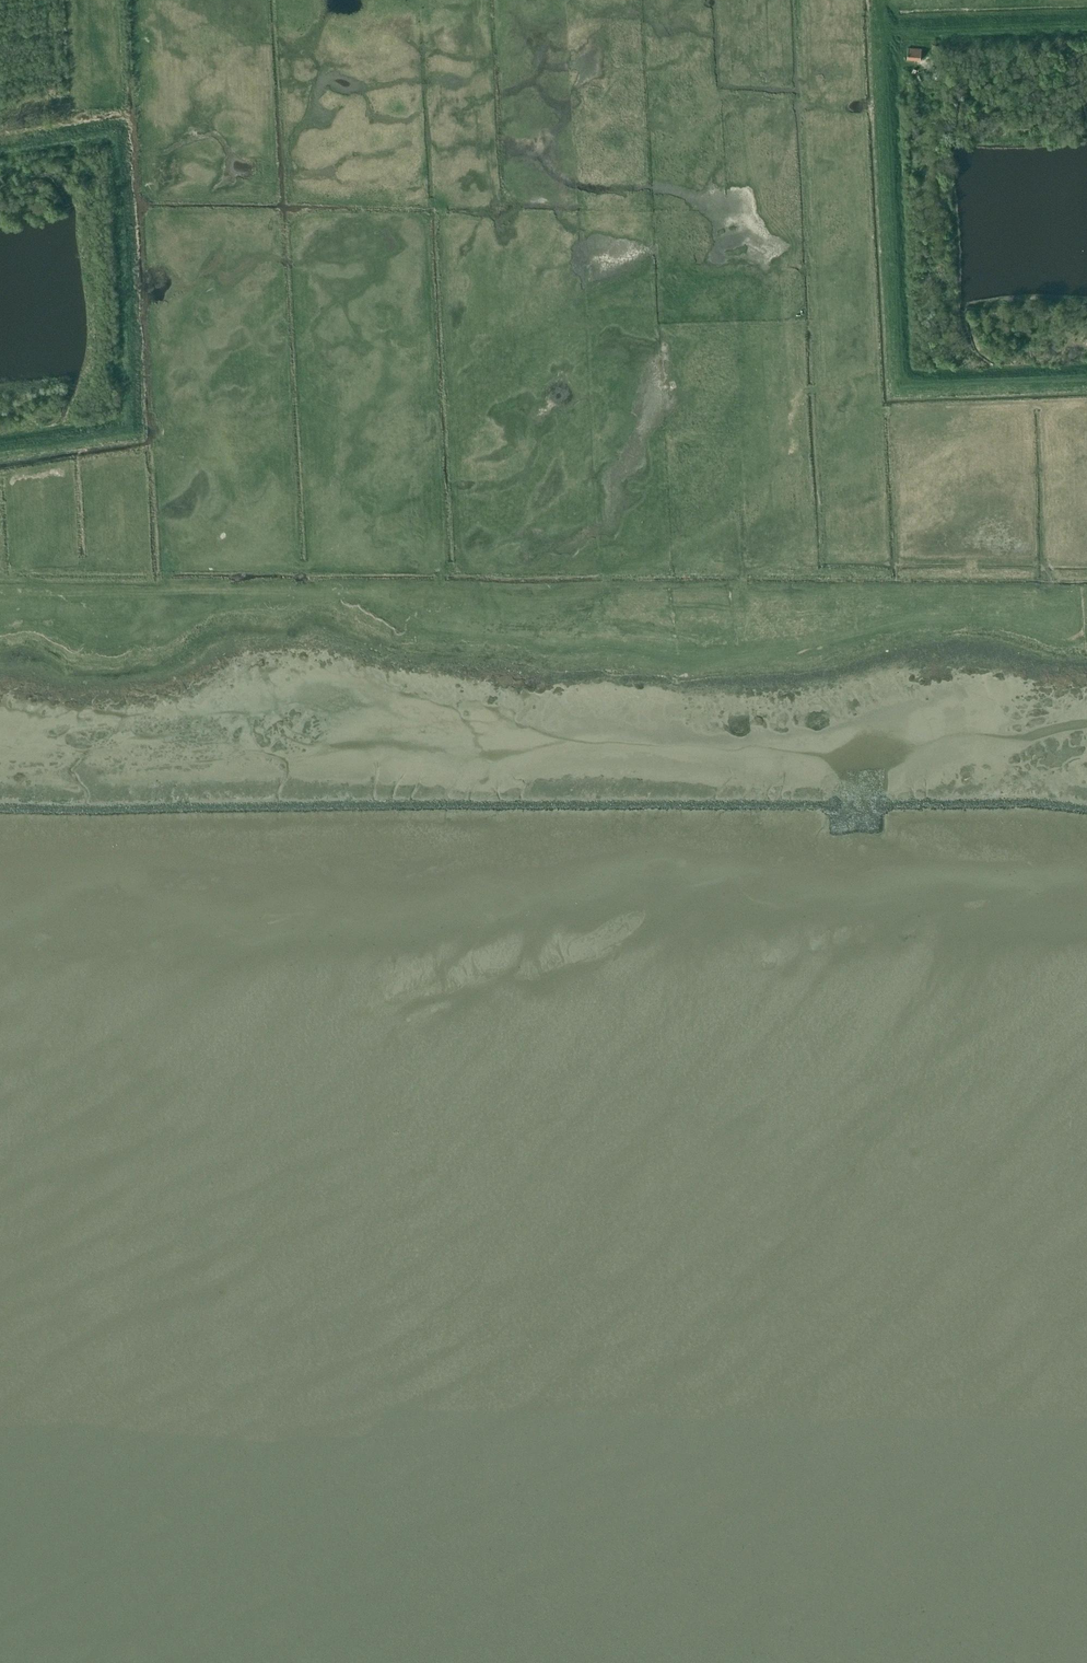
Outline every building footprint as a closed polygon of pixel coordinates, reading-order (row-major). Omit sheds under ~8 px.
[(908,47),(907,58),(920,59),(921,48),(908,47)]
